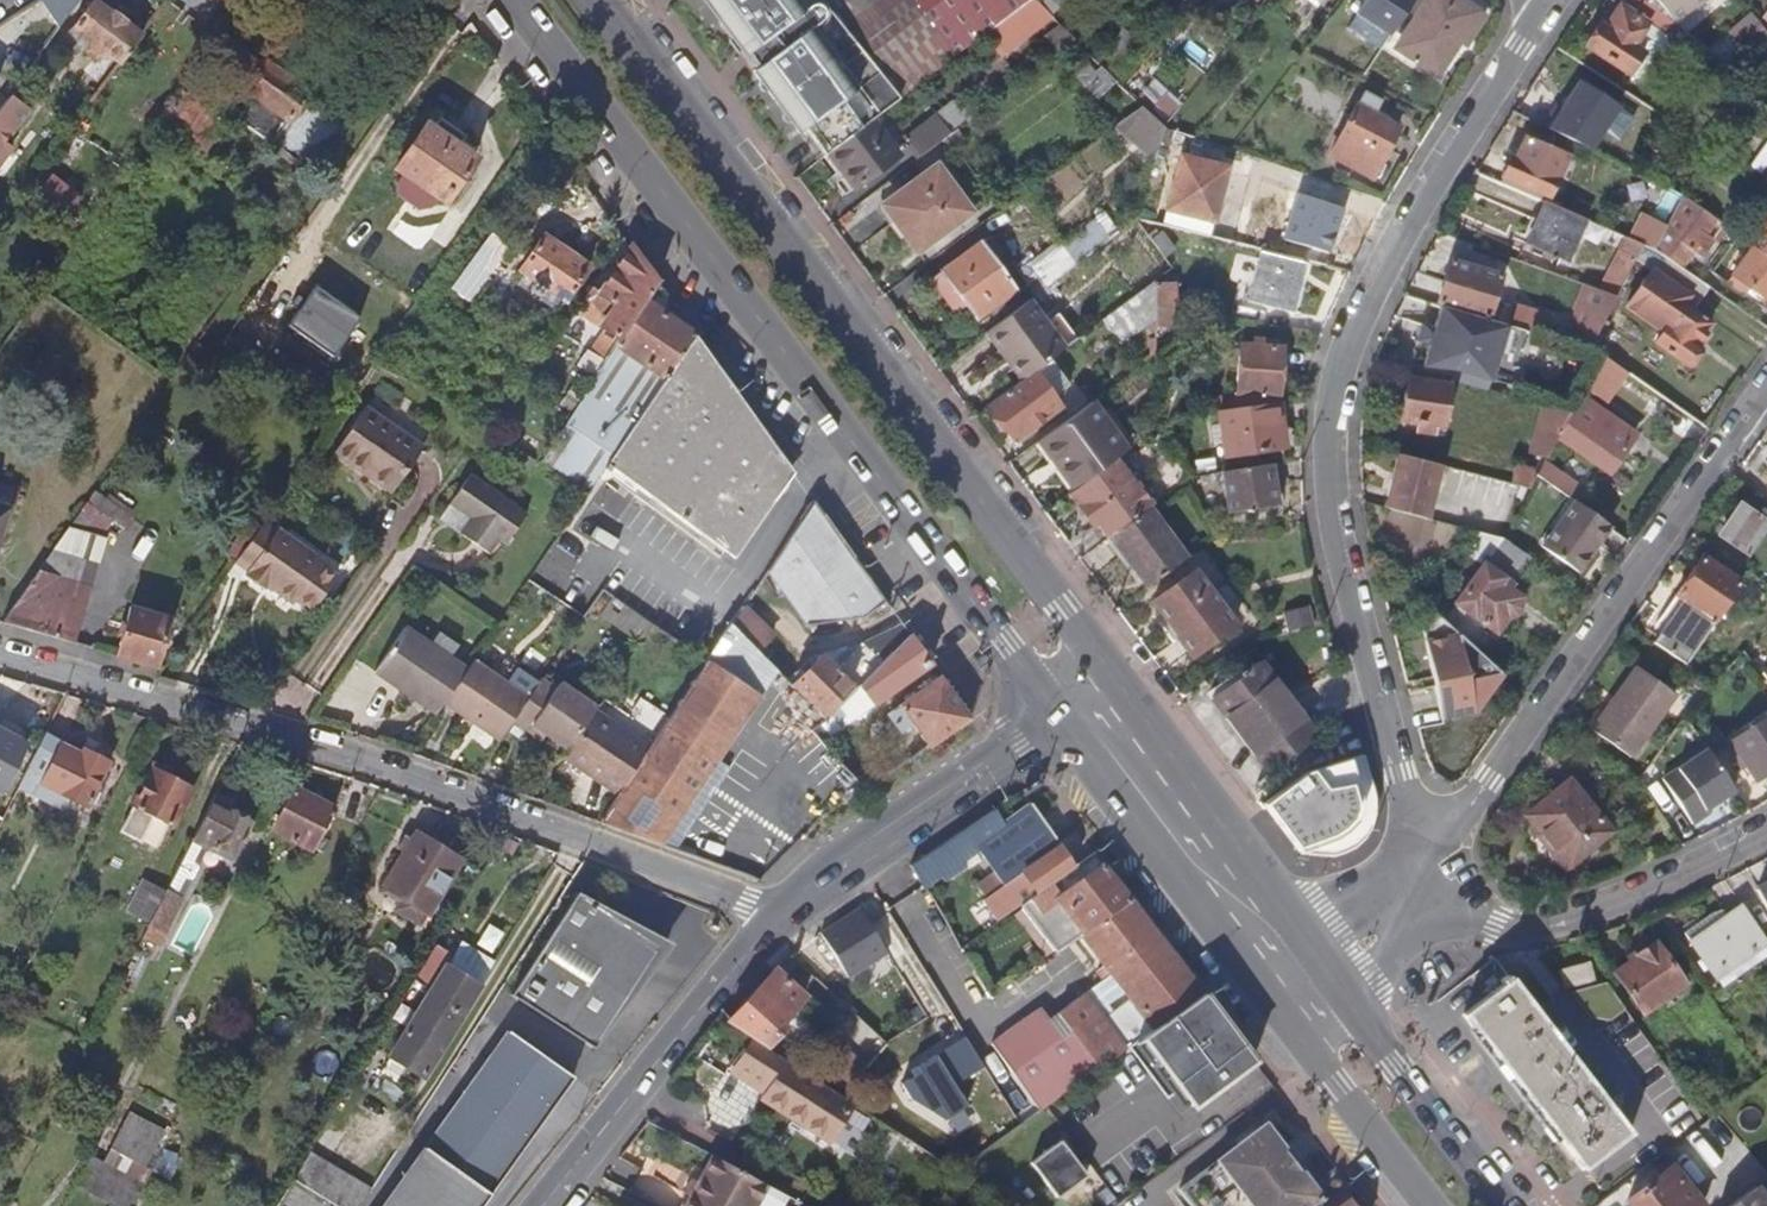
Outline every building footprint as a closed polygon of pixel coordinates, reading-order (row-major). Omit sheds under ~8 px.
[(63,19),(77,0),(51,0),(63,19)] [(838,24),(819,0),(701,0),(738,50),(760,34),(772,47),(748,66),(795,128),(802,124),(822,149),(825,146),(867,116),(894,95),(838,24)] [(894,95),(952,52),(908,0),(907,0),(871,0),(838,24),(894,95)] [(952,52),(992,23),(1022,0),(908,0),(952,52)] [(1026,0),(1022,0),(992,23),(1004,42),(1037,18),(1026,0)] [(1379,29),(1396,0),(1347,0),(1342,8),(1379,29)] [(1476,9),(1460,0),(1416,0),(1388,46),(1429,69),(1450,33),(1460,38),(1476,9)] [(1679,21),(1693,7),(1698,10),(1707,0),(1660,0),(1679,21)] [(103,53),(119,65),(139,37),(90,2),(70,29),(87,42),(84,47),(98,58),(103,53)] [(1622,74),(1637,52),(1628,45),(1644,23),(1615,4),(1598,27),(1594,24),(1579,45),(1622,74)] [(1657,32),(1644,23),(1628,45),(1637,52),(1644,56),(1654,53),(1659,45),(1657,32)] [(1735,82),(1765,103),(1766,98),(1766,66),(1753,56),(1735,82)] [(236,127),(312,181),(345,134),(303,104),(305,100),(258,66),(238,93),(253,104),(236,127)] [(28,72),(17,86),(31,97),(42,82),(28,72)] [(1549,124),(1595,150),(1623,100),(1578,74),(1549,124)] [(194,86),(188,83),(145,144),(183,170),(216,122),(185,100),(194,86)] [(1363,174),(1391,127),(1366,112),(1373,100),(1358,90),(1322,150),(1363,174)] [(909,133),(926,157),(982,114),(964,92),(909,133)] [(1117,129),(1151,154),(1172,126),(1138,101),(1117,129)] [(4,102),(0,107),(0,143),(21,114),(4,102)] [(893,153),(867,116),(825,146),(853,183),(893,153)] [(444,206),(473,165),(458,153),(465,143),(440,126),(434,135),(426,130),(397,171),(444,206)] [(1502,169),(1543,190),(1562,150),(1525,131),(1517,148),(1512,145),(1502,169)] [(1749,162),(1766,174),(1766,136),(1749,162)] [(1173,156),(1161,210),(1205,220),(1218,166),(1173,156)] [(904,213),(893,221),(916,250),(969,209),(935,165),(892,197),(904,213)] [(54,170),(39,191),(70,213),(85,193),(54,170)] [(1562,256),(1581,214),(1540,195),(1520,238),(1562,256)] [(881,205),(893,221),(904,213),(892,197),(881,205)] [(1688,243),(1706,218),(1675,197),(1650,247),(1665,258),(1680,239),(1688,243)] [(1766,258),(1766,217),(1747,244),(1766,258)] [(1620,231),(1590,282),(1607,288),(1627,255),(1637,238),(1620,231)] [(601,271),(549,237),(519,275),(532,284),(525,294),(554,314),(560,304),(572,312),(587,292),(601,271)] [(1699,316),(1716,294),(1665,258),(1650,247),(1637,238),(1627,255),(1645,267),(1621,303),(1656,327),(1649,340),(1696,373),(1709,356),(1703,352),(1719,330),(1699,316)] [(1014,285),(980,239),(929,277),(954,309),(963,302),(974,316),(1014,285)] [(1766,294),(1766,258),(1747,244),(1728,273),(1764,297),(1766,294)] [(1259,250),(1247,301),(1278,307),(1289,310),(1299,259),(1259,250)] [(598,301),(592,296),(575,321),(617,351),(657,290),(630,253),(598,301)] [(1446,254),(1433,302),(1435,302),(1488,316),(1500,268),(1446,254)] [(1151,330),(1154,324),(1152,278),(1101,317),(1120,341),(1144,322),(1151,330)] [(1577,312),(1567,331),(1579,339),(1607,288),(1590,282),(1579,278),(1569,293),(1568,299),(1569,304),(1572,309),(1577,312)] [(1158,306),(1171,306),(1170,283),(1158,283),(1158,306)] [(298,312),(263,286),(252,301),(283,323),(287,327),(298,312)] [(617,351),(666,384),(704,346),(695,342),(657,290),(617,351)] [(1512,292),(1505,320),(1546,331),(1553,304),(1512,292)] [(982,333),(1018,381),(1027,374),(1063,346),(1044,321),(1027,300),(982,333)] [(1247,301),(1243,322),(1275,326),(1278,307),(1247,301)] [(1488,316),(1435,302),(1430,321),(1426,337),(1421,358),(1450,365),(1483,374),(1497,318),(1488,316)] [(1044,321),(1063,346),(1077,336),(1057,311),(1044,321)] [(1426,337),(1430,321),(1419,318),(1415,334),(1426,337)] [(740,558),(805,480),(704,346),(666,384),(614,458),(604,474),(611,479),(616,473),(740,558)] [(1239,347),(1234,395),(1277,398),(1282,352),(1239,347)] [(569,428),(614,458),(666,384),(617,351),(569,428)] [(1598,395),(1615,363),(1598,351),(1580,387),(1598,395)] [(1483,374),(1450,365),(1447,376),(1480,386),(1483,374)] [(1441,422),(1452,385),(1410,372),(1399,410),(1418,415),(1415,428),(1429,432),(1432,419),(1441,422)] [(1052,409),(1027,374),(1018,381),(989,403),(1014,437),(1052,409)] [(1608,471),(1623,449),(1617,444),(1627,430),(1575,395),(1567,411),(1555,436),(1608,471)] [(1040,440),(1077,489),(1119,458),(1129,451),(1092,401),(1040,440)] [(1528,441),(1546,452),(1555,436),(1567,411),(1547,405),(1528,441)] [(1274,452),(1272,409),(1232,412),(1236,455),(1274,452)] [(370,472),(366,476),(392,494),(422,451),(364,411),(337,450),(370,472)] [(1634,434),(1627,430),(1617,444),(1623,449),(1634,434)] [(1194,445),(1195,474),(1218,470),(1220,470),(1217,443),(1194,445)] [(334,453),(366,476),(370,472),(337,450),(334,453)] [(1394,451),(1378,505),(1416,515),(1432,462),(1394,451)] [(1138,484),(1119,458),(1077,489),(1087,502),(1091,499),(1117,533),(1151,507),(1158,501),(1143,481),(1138,484)] [(1512,461),(1506,482),(1526,488),(1531,466),(1512,461)] [(1274,506),(1269,463),(1220,470),(1218,470),(1223,512),(1274,506)] [(470,477),(450,508),(470,522),(460,536),(489,556),(498,543),(506,547),(526,517),(470,477)] [(1607,530),(1572,503),(1538,547),(1573,574),(1607,530)] [(1717,535),(1743,554),(1765,523),(1739,503),(1717,535)] [(88,520),(94,511),(83,504),(77,513),(88,520)] [(813,626),(829,625),(864,621),(885,606),(820,506),(772,577),(803,626),(813,626)] [(1186,556),(1151,507),(1117,533),(1111,536),(1147,585),(1186,556)] [(440,522),(460,536),(470,522),(450,508),(440,522)] [(249,572),(277,530),(264,521),(235,563),(249,572)] [(277,530),(249,572),(245,578),(263,591),(267,586),(292,605),(296,600),(312,611),(335,578),(320,567),(323,562),(277,530)] [(63,534),(0,624),(67,644),(98,546),(63,534)] [(1475,655),(1492,630),(1483,624),(1494,608),(1502,614),(1512,611),(1517,604),(1518,593),(1505,583),(1524,556),(1497,538),(1440,622),(1475,655)] [(1682,604),(1657,640),(1689,661),(1739,586),(1702,559),(1674,598),(1682,604)] [(1152,600),(1193,654),(1240,620),(1199,566),(1152,600)] [(1492,630),(1502,614),(1494,608),(1483,624),(1492,630)] [(127,609),(113,657),(150,668),(165,620),(127,609)] [(767,636),(739,609),(735,615),(728,627),(762,660),(767,655),(759,646),(767,636)] [(1440,622),(1428,611),(1416,626),(1440,721),(1473,714),(1499,677),(1475,655),(1440,622)] [(837,671),(820,654),(812,662),(789,686),(825,720),(859,686),(908,637),(901,628),(860,648),(837,671)] [(376,676),(437,718),(446,705),(469,671),(455,660),(463,648),(443,633),(433,646),(409,629),(376,676)] [(859,686),(876,708),(930,668),(908,637),(859,686)] [(1214,691),(1272,767),(1318,732),(1262,656),(1214,691)] [(446,705),(470,723),(475,717),(502,737),(513,721),(529,698),(476,661),(469,671),(446,705)] [(1680,690),(1640,662),(1596,726),(1636,754),(1680,690)] [(735,686),(703,665),(665,724),(715,757),(753,698),(749,695),(757,682),(743,673),(735,686)] [(533,724),(548,734),(568,748),(598,705),(563,681),(558,689),(542,678),(529,698),(513,721),(528,731),(533,724)] [(912,726),(926,746),(967,720),(939,681),(891,715),(902,733),(912,726)] [(591,769),(622,790),(649,748),(622,730),(631,715),(604,696),(598,705),(568,748),(563,757),(587,774),(591,769)] [(1759,772),(1766,767),(1766,716),(1737,734),(1759,772)] [(470,723),(498,743),(502,737),(475,717),(470,723)] [(533,724),(528,731),(543,741),(548,734),(533,724)] [(660,845),(715,757),(665,724),(649,748),(622,790),(601,823),(660,845)] [(815,728),(820,735),(826,730),(821,724),(815,728)] [(846,752),(836,737),(832,734),(824,740),(838,759),(846,752)] [(0,736),(0,794),(24,749),(0,736)] [(1710,743),(1668,776),(1702,818),(1717,807),(1714,803),(1741,782),(1710,743)] [(51,786),(73,797),(90,806),(100,788),(106,791),(110,784),(104,781),(112,765),(85,751),(79,765),(41,746),(20,787),(45,799),(51,786)] [(1370,785),(1368,766),(1348,770),(1343,757),(1315,764),(1260,799),(1299,850),(1306,850),(1323,856),(1364,827),(1370,808),(1370,785)] [(123,826),(141,835),(152,813),(176,825),(196,788),(154,766),(123,826)] [(1611,828),(1571,779),(1527,813),(1540,829),(1538,833),(1547,845),(1548,850),(1554,858),(1560,862),(1567,864),(1611,828)] [(51,786),(45,799),(66,810),(73,797),(51,786)] [(315,846),(335,807),(298,788),(277,827),(315,846)] [(235,803),(220,795),(196,841),(231,860),(251,822),(231,811),(235,803)] [(1001,824),(992,811),(943,844),(911,865),(924,886),(970,854),(966,847),(972,844),(993,874),(976,888),(986,902),(985,903),(999,922),(1020,907),(1074,866),(1028,806),(1001,824)] [(413,833),(379,889),(422,915),(457,860),(413,833)] [(1020,907),(1057,955),(1080,938),(1128,901),(1111,879),(1091,853),(1074,866),(1020,907)] [(155,922),(172,889),(149,877),(132,911),(155,922)] [(189,898),(172,889),(155,922),(172,931),(189,898)] [(1112,978),(1151,1030),(1200,993),(1128,901),(1080,938),(1106,971),(1096,978),(1101,986),(1112,978)] [(1766,938),(1766,933),(1746,902),(1730,912),(1726,906),(1710,908),(1686,926),(1716,972),(1766,938)] [(575,906),(515,999),(587,1046),(648,953),(575,906)] [(846,980),(885,955),(858,911),(818,935),(846,980)] [(405,1038),(439,1058),(508,942),(476,921),(468,934),(450,922),(427,959),(446,972),(405,1038)] [(1643,1008),(1683,980),(1656,941),(1616,969),(1643,1008)] [(1571,992),(1594,980),(1588,967),(1565,979),(1571,992)] [(801,998),(773,971),(721,1024),(748,1042),(761,1050),(783,1026),(778,1021),(801,998)] [(1463,1011),(1584,1165),(1632,1127),(1510,975),(1463,1011)] [(1251,1060),(1200,993),(1151,1030),(1140,1039),(1191,1106),(1251,1060)] [(1061,1040),(1050,1024),(1041,1012),(992,1048),(1038,1112),(1120,1051),(1082,1000),(1057,1019),(1068,1034),(1061,1040)] [(1068,1034),(1057,1019),(1050,1024),(1061,1040),(1068,1034)] [(572,1072),(508,1026),(383,1205),(479,1205),(572,1072)] [(906,1100),(940,1122),(962,1109),(950,1088),(980,1070),(961,1039),(906,1073),(909,1078),(897,1085),(906,1100)] [(823,1143),(847,1106),(761,1050),(748,1042),(728,1073),(761,1095),(757,1100),(823,1143)] [(831,1048),(813,1072),(842,1094),(860,1070),(831,1048)] [(134,1111),(123,1130),(158,1151),(169,1132),(134,1111)] [(1180,1205),(1314,1205),(1320,1202),(1265,1123),(1169,1190),(1180,1205)] [(1028,1164),(1053,1199),(1083,1177),(1057,1142),(1028,1164)] [(311,1150),(294,1178),(341,1205),(361,1205),(372,1189),(311,1150)] [(791,1196),(711,1154),(697,1180),(688,1196),(683,1205),(785,1205),(791,1196)] [(77,1184),(111,1202),(119,1205),(124,1205),(138,1180),(91,1155),(77,1184)] [(1629,1194),(1639,1205),(1699,1205),(1706,1201),(1673,1159),(1629,1194)] [(688,1196),(697,1180),(689,1176),(680,1192),(688,1196)] [(1757,1182),(1727,1205),(1766,1205),(1766,1196),(1757,1182)]
